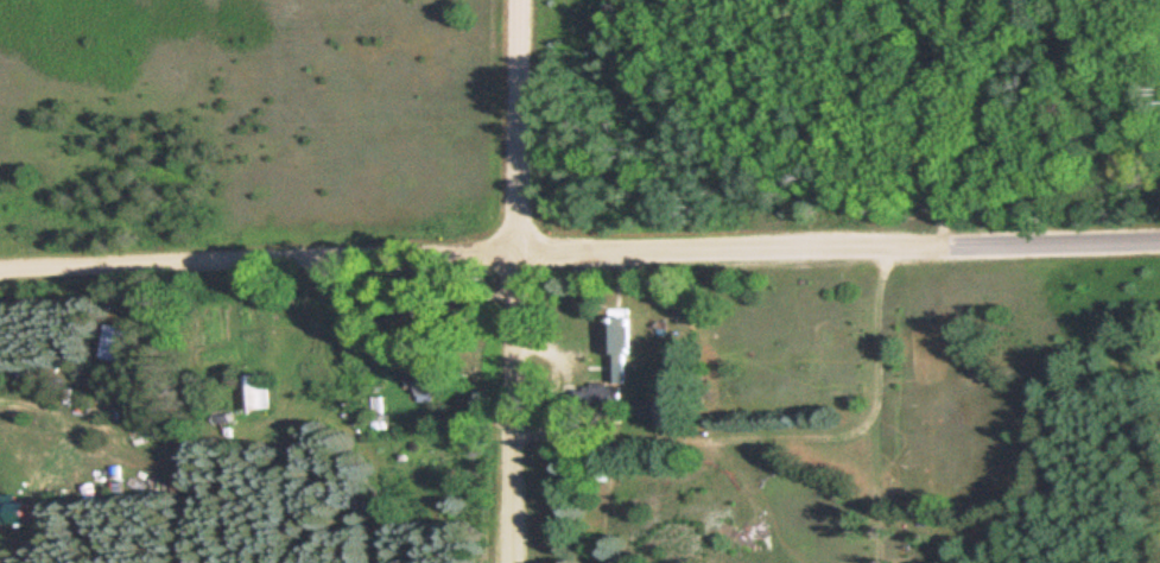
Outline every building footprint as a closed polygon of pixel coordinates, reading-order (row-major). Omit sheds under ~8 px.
[(622,409),(622,386),(627,386),(627,356),(632,356),(632,319),(602,319),(602,356),(612,356),(612,386),(581,386),(581,410),(622,409)] [(132,363),(140,330),(115,324),(106,357),(132,363)] [(248,376),(248,415),(272,415),(272,376),(248,376)]
